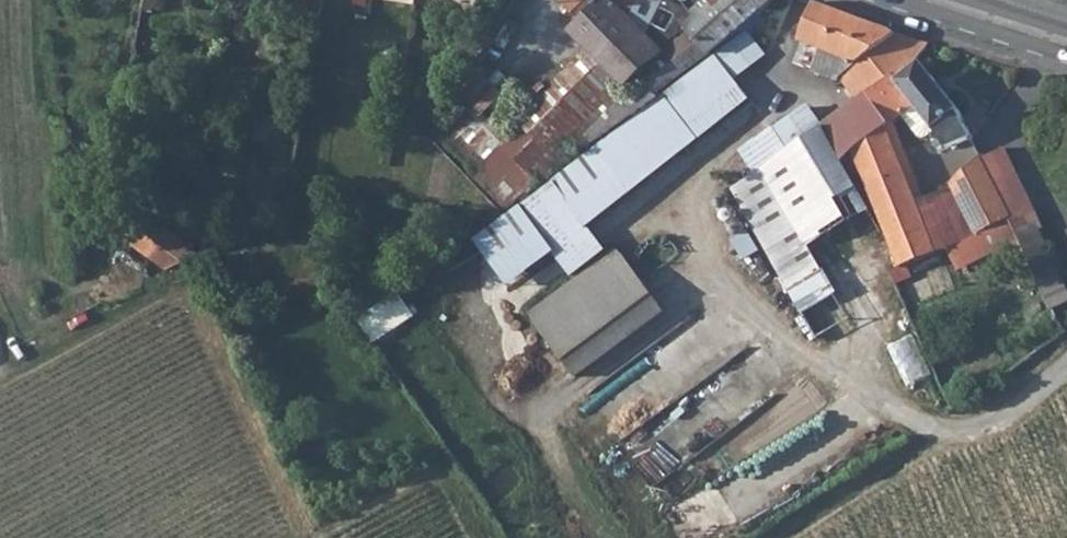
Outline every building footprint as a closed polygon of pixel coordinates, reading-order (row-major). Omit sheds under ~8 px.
[(140,15),(151,18),(152,7),(150,6),(151,0),(143,0),(140,15)] [(503,146),(532,176),(584,125),(592,132),(589,135),(597,144),(658,98),(657,95),(702,60),(680,35),(652,52),(623,16),(610,0),(602,0),(581,22),(570,33),(569,33),(587,50),(516,120),(522,126),(503,146)] [(562,2),(581,22),(602,0),(564,0),(562,2)] [(623,16),(638,0),(610,0),(623,16)] [(689,22),(677,30),(680,35),(702,60),(747,25),(766,10),(775,0),(680,0),(689,22)] [(925,45),(814,3),(799,41),(820,50),(815,66),(838,75),(858,101),(829,121),(848,157),(855,154),(863,149),(885,132),(889,128),(864,96),(919,52),(925,45)] [(765,53),(748,31),(658,98),(597,144),(555,179),(588,224),(758,98),(739,73),(765,53)] [(919,52),(864,96),(889,128),(915,109),(944,154),(971,141),(959,113),(919,52)] [(741,151),(755,171),(824,124),(811,102),(741,151)] [(755,171),(731,187),(818,340),(861,317),(831,266),(887,233),(879,212),(848,157),(829,121),(824,124),(755,171)] [(863,149),(855,154),(879,212),(887,233),(902,269),(903,270),(936,254),(885,132),(863,149)] [(532,176),(503,146),(481,167),(497,184),(503,178),(516,190),(532,176)] [(949,221),(960,243),(1009,219),(1003,205),(994,186),(1010,177),(1000,155),(998,153),(982,161),(980,159),(951,187),(953,192),(956,193),(966,212),(949,221)] [(1010,177),(994,186),(1003,205),(1020,197),(1010,177)] [(555,179),(476,236),(514,286),(557,255),(573,277),(608,251),(588,224),(555,179)] [(1020,197),(1003,205),(1009,219),(1016,232),(1024,227),(1021,219),(1028,214),(1020,197)] [(1016,232),(1052,306),(1066,299),(1066,294),(1028,214),(1021,219),(1024,227),(1016,232)] [(148,219),(131,244),(168,270),(188,261),(200,255),(191,249),(148,219)] [(573,277),(527,311),(577,378),(667,311),(618,246),(608,251),(573,277)] [(362,318),(377,342),(405,325),(389,301),(362,318)] [(893,347),(910,385),(934,375),(918,336),(893,347)]
